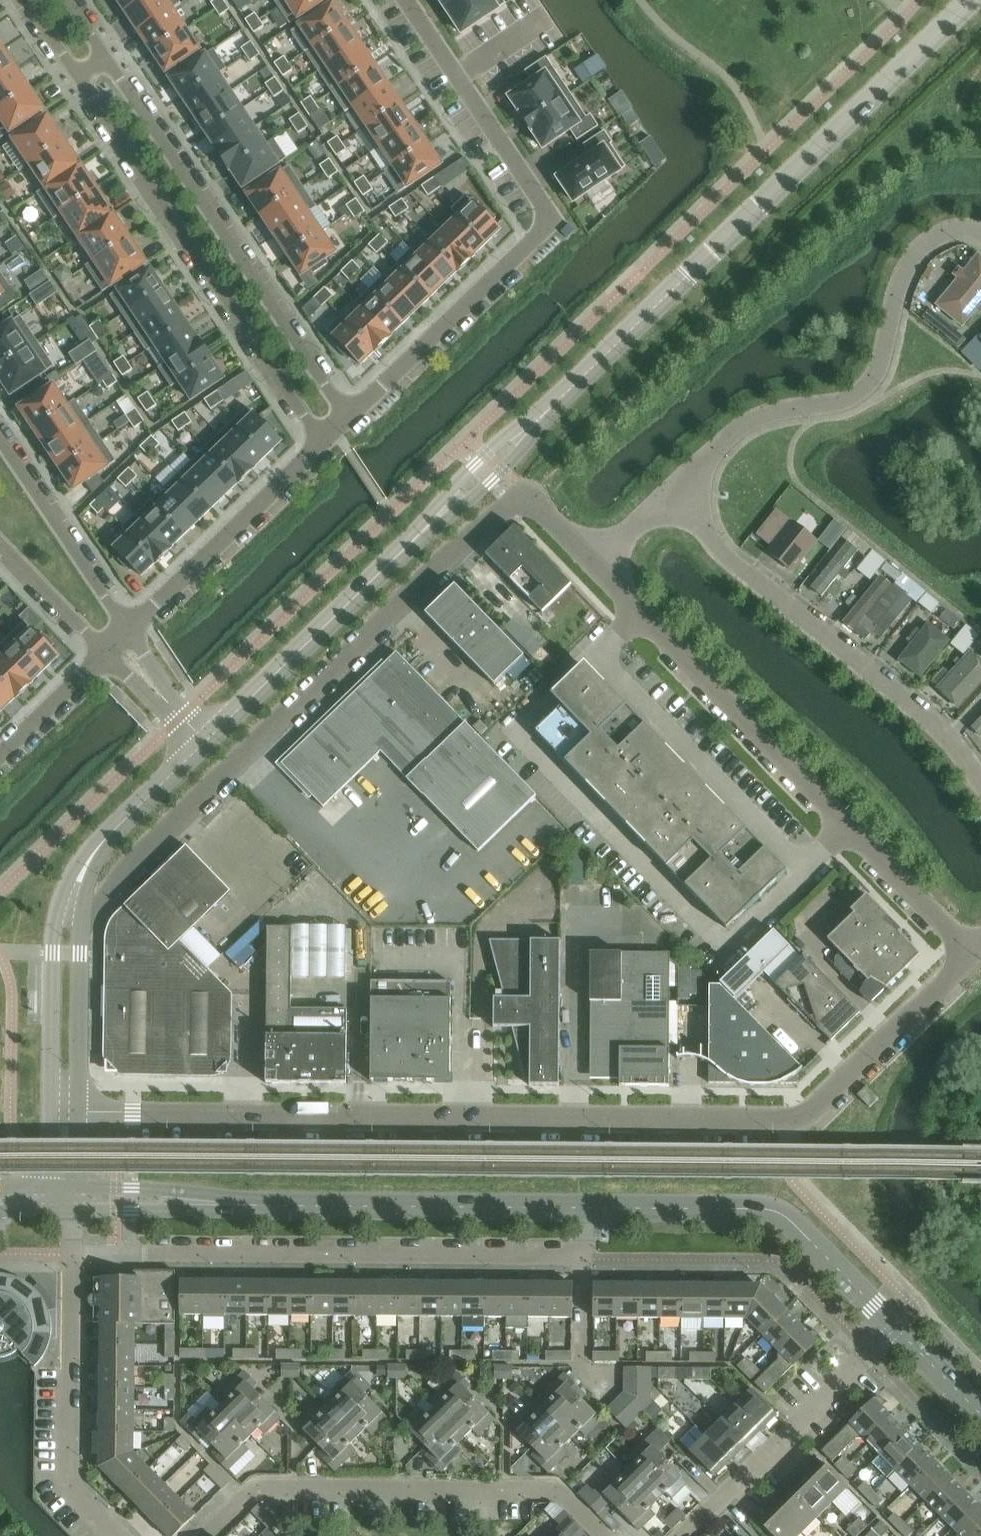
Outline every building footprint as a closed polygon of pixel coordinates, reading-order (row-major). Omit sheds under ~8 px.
[(125,13),(145,0),(116,0),(125,13)] [(125,13),(131,22),(129,23),(132,26),(136,31),(135,32),(137,34),(181,5),(177,0),(145,0),(125,13)] [(211,4),(215,11),(225,4),(223,0),(217,0),(211,4)] [(278,8),(291,0),(273,0),(278,8)] [(278,8),(289,25),(327,0),(291,0),(278,8)] [(445,9),(459,0),(439,0),(445,9)] [(445,9),(453,21),(452,22),(454,25),(455,24),(462,34),(505,5),(502,0),(459,0),(445,9)] [(225,4),(215,11),(220,17),(230,11),(225,4)] [(333,4),(291,33),(305,53),(347,25),(333,4)] [(181,5),(137,34),(138,35),(139,34),(152,53),(186,30),(173,11),(181,6),(181,5)] [(255,14),(245,21),(250,27),(260,21),(255,14)] [(260,21),(250,27),(254,34),(264,27),(260,21)] [(347,25),(305,53),(318,73),(362,44),(362,43),(360,44),(347,25)] [(186,30),(152,53),(166,74),(200,51),(186,30)] [(251,42),(241,49),(246,56),(256,49),(251,42)] [(362,44),(318,73),(332,93),(374,65),(368,57),(370,56),(368,52),(367,52),(363,47),(364,47),(362,44)] [(256,49),(246,56),(250,62),(260,56),(256,49)] [(0,53),(0,81),(18,69),(17,69),(16,70),(3,50),(0,53)] [(214,50),(170,80),(182,99),(226,69),(214,50)] [(284,58),(274,64),(279,71),(289,64),(284,58)] [(532,83),(509,98),(521,115),(520,115),(522,118),(523,118),(526,124),(570,94),(546,58),(525,73),(532,83)] [(579,67),(578,68),(587,81),(588,80),(598,74),(589,60),(579,67)] [(289,64),(279,71),(283,78),(293,71),(289,64)] [(374,65),(332,93),(345,113),(387,85),(374,65)] [(0,81),(0,110),(30,90),(24,82),(26,81),(23,78),(19,72),(20,72),(18,69),(0,81)] [(226,69),(182,99),(194,116),(230,92),(218,75),(227,70),(226,69)] [(275,78),(265,85),(270,92),(280,85),(275,78)] [(280,85),(270,92),(274,98),(284,92),(280,85)] [(345,113),(345,114),(354,108),(367,128),(401,105),(387,85),(345,113)] [(0,110),(0,137),(1,139),(44,111),(30,90),(0,110)] [(230,92),(194,116),(206,134),(242,110),(230,92)] [(570,94),(526,124),(530,130),(532,133),(543,149),(570,131),(577,142),(598,128),(590,116),(586,119),(570,94)] [(311,97),(301,104),(305,111),(315,104),(311,97)] [(315,104),(305,111),(310,117),(320,111),(315,104)] [(401,105),(367,128),(380,148),(415,124),(415,123),(413,124),(401,105)] [(242,110),(206,134),(218,152),(217,152),(218,153),(254,128),(242,110)] [(299,114),(289,121),(294,128),(304,121),(299,114)] [(48,117),(13,140),(30,165),(64,142),(56,130),(57,129),(55,127),(54,127),(48,117)] [(304,121),(294,128),(298,134),(308,128),(304,121)] [(415,124),(380,148),(393,167),(384,172),(385,173),(427,145),(422,136),(423,135),(421,132),(417,127),(417,126),(415,124)] [(254,128),(218,153),(230,171),(266,146),(265,146),(254,128)] [(590,157),(558,179),(560,183),(560,184),(562,186),(569,196),(569,197),(570,199),(571,199),(574,203),(582,197),(583,198),(586,195),(608,180),(608,181),(612,178),(611,178),(625,168),(610,145),(612,144),(604,132),(583,147),(590,157)] [(338,137),(328,144),(332,151),(342,144),(338,137)] [(266,146),(230,171),(230,172),(231,171),(243,189),(287,160),(274,140),(265,146),(266,146)] [(64,142),(30,165),(45,189),(37,194),(38,195),(83,165),(82,164),(80,165),(75,157),(73,154),(64,142)] [(342,144),(332,151),(337,157),(347,151),(342,144)] [(427,145),(385,173),(399,194),(441,165),(427,145)] [(330,160),(320,167),(324,173),(334,167),(330,160)] [(83,165),(38,195),(54,219),(97,191),(89,178),(88,175),(87,175),(82,168),(83,166),(83,165)] [(289,167),(247,195),(261,216),(303,187),(289,167)] [(334,167),(324,173),(329,180),(338,173),(334,167)] [(364,177),(354,184),(359,191),(369,184),(364,177)] [(435,178),(428,183),(435,193),(441,188),(435,178)] [(0,187),(0,191),(7,201),(15,195),(7,183),(0,187)] [(428,183),(422,187),(428,197),(435,193),(428,183)] [(369,184),(359,191),(363,197),(373,191),(369,184)] [(303,187),(261,216),(266,224),(265,225),(267,228),(272,234),(271,235),(272,236),(316,207),(303,187)] [(97,191),(54,219),(54,220),(63,215),(78,238),(115,214),(114,212),(112,214),(107,206),(108,205),(106,202),(105,203),(97,191)] [(466,196),(452,210),(485,245),(500,231),(492,223),(495,220),(484,209),(481,212),(466,196)] [(356,200),(346,207),(351,213),(361,207),(356,200)] [(402,200),(396,204),(402,214),(409,210),(402,200)] [(396,204),(389,209),(396,219),(402,214),(396,204)] [(316,207),(272,236),(273,237),(274,236),(287,256),(321,233),(308,214),(317,208),(316,207)] [(361,207),(351,213),(355,220),(365,213),(361,207)] [(458,218),(445,231),(472,259),(473,258),(472,258),(485,245),(452,210),(451,211),(458,218)] [(115,214),(78,238),(94,262),(86,267),(86,268),(130,239),(121,227),(122,226),(120,224),(119,224),(114,216),(116,215),(115,214)] [(445,231),(431,244),(458,272),(472,259),(445,231)] [(321,233),(287,256),(301,276),(312,269),(314,273),(327,264),(325,261),(335,254),(321,233)] [(380,235),(375,241),(383,249),(388,244),(380,235)] [(17,237),(6,244),(13,255),(25,247),(17,237)] [(130,239),(86,268),(103,293),(146,264),(140,254),(138,251),(130,239)] [(375,241),(369,246),(377,255),(383,249),(375,241)] [(411,250),(410,250),(444,285),(457,272),(458,273),(458,272),(431,244),(418,257),(411,250)] [(410,250),(397,264),(430,298),(444,285),(410,250)] [(935,303),(962,325),(980,302),(980,256),(977,253),(935,303)] [(353,262),(347,267),(355,276),(361,270),(353,262)] [(384,276),(383,277),(416,312),(430,298),(397,264),(396,264),(403,271),(390,283),(384,276)] [(65,265),(54,273),(61,283),(72,276),(65,265)] [(347,267),(341,273),(349,281),(355,276),(347,267)] [(150,270),(110,297),(122,315),(162,289),(150,270)] [(0,272),(0,312),(19,299),(11,287),(10,287),(0,272)] [(383,277),(369,290),(402,325),(416,312),(383,277)] [(58,294),(51,283),(30,297),(37,308),(58,294)] [(162,289),(122,315),(135,334),(175,307),(162,289)] [(325,289),(319,294),(327,302),(333,297),(325,289)] [(369,290),(355,304),(389,339),(390,338),(389,338),(402,325),(369,290)] [(319,294),(313,299),(322,308),(327,302),(319,294)] [(342,316),(341,317),(375,352),(389,339),(355,304),(362,311),(349,324),(342,316)] [(175,307),(135,334),(147,351),(187,325),(175,307)] [(926,314),(922,318),(936,329),(943,320),(929,310),(926,314)] [(37,342),(21,317),(0,331),(0,367),(37,342)] [(341,317),(327,331),(342,347),(339,350),(349,360),(352,357),(360,366),(374,352),(375,353),(375,352),(341,317)] [(100,322),(90,328),(94,335),(104,328),(100,322)] [(187,325),(147,351),(147,352),(159,370),(200,343),(199,342),(198,342),(187,325)] [(104,328),(94,335),(99,341),(108,335),(104,328)] [(953,329),(946,337),(958,349),(966,341),(953,329)] [(97,352),(90,341),(69,355),(76,366),(97,352)] [(11,396),(54,367),(37,342),(0,367),(0,380),(11,396)] [(200,343),(159,370),(171,387),(211,360),(200,343)] [(124,357),(114,364),(118,370),(128,364),(124,357)] [(211,360),(171,387),(171,388),(180,383),(192,401),(223,379),(211,361),(212,361),(211,360)] [(128,364),(118,370),(123,377),(132,370),(128,364)] [(113,376),(109,370),(99,376),(103,383),(113,376)] [(118,383),(113,376),(103,383),(108,390),(117,383),(118,383)] [(19,409),(33,430),(76,402),(75,401),(67,406),(53,386),(19,409)] [(218,406),(224,402),(218,392),(211,396),(218,406)] [(148,393),(138,400),(142,406),(152,400),(148,393)] [(211,411),(218,406),(211,396),(205,401),(211,411)] [(152,400),(142,406),(147,413),(157,406),(152,400)] [(33,430),(39,438),(37,439),(45,451),(89,422),(76,402),(33,430)] [(240,429),(266,456),(281,442),(273,434),(276,431),(266,420),(262,423),(247,408),(233,422),(240,429)] [(126,416),(130,423),(140,416),(136,409),(135,410),(126,416)] [(185,428),(192,423),(185,414),(179,418),(185,428)] [(130,423),(134,430),(144,423),(140,416),(130,423)] [(179,432),(185,428),(179,418),(172,422),(179,432)] [(89,422),(45,451),(46,451),(47,450),(60,470),(102,441),(89,422)] [(266,456),(240,429),(233,422),(219,435),(226,442),(253,470),(254,470),(253,469),(255,467),(266,456)] [(226,442),(219,435),(205,448),(239,484),(253,470),(226,442)] [(152,437),(146,443),(154,451),(160,446),(152,437)] [(60,470),(74,490),(116,462),(102,441),(60,470)] [(146,443),(140,448),(149,457),(154,451),(146,443)] [(238,484),(239,484),(205,448),(191,462),(225,496),(238,484)] [(211,510),(225,496),(191,462),(178,475),(211,510)] [(129,469),(124,474),(132,483),(138,478),(129,469)] [(124,474),(118,480),(126,489),(132,483),(124,474)] [(197,523),(211,510),(178,475),(164,488),(197,523)] [(151,501),(150,502),(183,536),(197,523),(164,488),(163,489),(170,496),(158,508),(151,501)] [(102,496),(96,501),(104,510),(110,504),(102,496)] [(96,501),(90,507),(98,515),(104,510),(96,501)] [(170,550),(171,550),(170,549),(183,536),(150,502),(136,515),(170,550)] [(777,510),(757,535),(769,545),(789,520),(777,510)] [(136,515),(122,528),(156,564),(170,550),(136,515)] [(835,520),(829,528),(842,537),(847,530),(835,520)] [(816,542),(793,523),(790,527),(770,551),(768,553),(792,572),(816,542)] [(156,564),(122,528),(122,529),(129,536),(115,550),(123,558),(120,561),(130,572),(133,569),(141,577),(155,564),(156,564)] [(571,586),(515,528),(486,556),(543,614),(571,586)] [(848,540),(810,587),(821,596),(860,549),(848,540)] [(872,552),(858,571),(870,581),(885,562),(872,552)] [(887,564),(881,571),(896,583),(902,575),(887,564)] [(896,583),(892,588),(901,596),(910,603),(916,608),(919,604),(926,595),(927,594),(926,594),(902,574),(902,575),(896,583)] [(880,579),(845,622),(866,639),(871,632),(881,640),(911,605),(880,579)] [(425,615),(430,621),(495,687),(524,658),(455,586),(425,615)] [(926,595),(919,604),(931,614),(939,605),(926,595)] [(670,600),(665,605),(663,607),(673,618),(680,611),(670,600)] [(929,620),(900,658),(921,675),(950,636),(929,620)] [(58,657),(57,656),(50,649),(53,646),(43,635),(40,638),(25,622),(10,636),(29,656),(44,671),(58,657)] [(966,626),(951,645),(964,655),(979,637),(966,626)] [(31,685),(31,684),(44,671),(29,656),(10,636),(10,637),(17,644),(4,656),(4,657),(31,685)] [(541,649),(532,657),(548,673),(557,665),(541,649)] [(936,687),(960,710),(980,686),(980,661),(967,651),(936,687)] [(282,765),(312,797),(323,808),(381,752),(479,853),(536,797),(396,653),(282,765)] [(17,698),(31,685),(4,657),(0,660),(0,681),(17,698)] [(562,707),(549,719),(535,733),(727,930),(776,883),(787,872),(585,663),(551,696),(562,707)] [(17,698),(0,681),(0,709),(2,711),(15,698),(16,699),(17,698)] [(970,727),(980,737),(980,716),(970,727)] [(105,1063),(107,1067),(112,1073),(116,1075),(120,1076),(124,1076),(167,1077),(211,1078),(213,1078),(215,1077),(217,1077),(219,1076),(220,1075),(222,1074),(227,1069),(229,1067),(230,1065),(230,1064),(231,1061),(231,1058),(233,995),(181,942),(231,892),(186,846),(117,913),(115,916),(113,919),(111,921),(110,923),(108,926),(107,929),(106,932),(106,934),(105,938),(105,941),(103,1055),(104,1060),(105,1063)] [(855,986),(869,1000),(872,1000),(889,984),(890,985),(908,968),(905,965),(913,957),(913,954),(909,950),(912,947),(887,922),(890,919),(867,895),(850,911),(854,914),(827,940),(847,961),(837,970),(854,987),(855,986)] [(0,911),(0,925),(13,913),(6,905),(0,911)] [(267,928),(266,1084),(346,1085),(347,1010),(291,1010),(291,928),(267,928)] [(774,931),(720,983),(720,987),(736,1002),(765,973),(776,985),(780,989),(788,998),(790,999),(809,1019),(814,1017),(817,1027),(817,1028),(831,1042),(835,1039),(860,1014),(843,997),(804,957),(801,960),(774,931)] [(491,941),(489,941),(504,999),(494,999),(493,1028),(512,1028),(526,1080),(527,1080),(529,1080),(530,1086),(559,1087),(560,941),(491,941)] [(670,954),(591,954),(590,979),(591,979),(596,979),(596,1075),(620,1075),(620,1081),(620,1087),(669,1087),(669,1045),(669,1003),(670,954)] [(678,1000),(690,1000),(690,995),(702,996),(702,972),(690,971),(690,959),(678,959),(678,1000)] [(370,1081),(435,1082),(450,1082),(451,983),(372,983),(370,1081)] [(701,1048),(701,1060),(705,1062),(709,1064),(709,1067),(709,1084),(736,1084),(738,1084),(743,1086),(748,1087),(754,1088),(760,1088),(765,1088),(770,1087),(770,1084),(798,1084),(798,1074),(803,1070),(720,987),(709,986),(709,1047),(702,1049),(702,1048),(701,1048)] [(678,1003),(669,1003),(669,1045),(678,1045),(678,1003)] [(879,1100),(866,1087),(857,1096),(870,1109),(879,1100)] [(94,1324),(101,1324),(101,1323),(135,1324),(135,1325),(175,1325),(175,1272),(149,1271),(149,1272),(143,1272),(135,1279),(101,1279),(101,1296),(94,1296),(93,1296),(92,1296),(90,1297),(89,1298),(89,1300),(88,1302),(89,1303),(89,1304),(89,1305),(90,1306),(91,1307),(92,1307),(93,1308),(94,1308),(94,1324)] [(34,1289),(31,1286),(28,1284),(24,1282),(18,1279),(15,1278),(10,1276),(7,1275),(1,1274),(0,1274),(0,1358),(2,1358),(5,1358),(7,1357),(9,1356),(12,1355),(16,1353),(19,1350),(35,1367),(37,1365),(39,1363),(41,1360),(43,1358),(45,1354),(46,1352),(48,1349),(49,1346),(50,1343),(51,1338),(51,1336),(51,1333),(52,1329),(52,1325),(51,1320),(50,1316),(50,1314),(49,1311),(53,1309),(53,1310),(54,1309),(53,1307),(52,1303),(50,1300),(49,1297),(47,1294),(45,1292),(41,1287),(39,1285),(38,1286),(39,1287),(35,1290),(34,1289)] [(181,1316),(203,1316),(204,1281),(181,1281),(181,1316)] [(225,1282),(204,1281),(203,1316),(204,1316),(204,1329),(224,1329),(224,1316),(225,1316),(225,1282)] [(225,1282),(225,1316),(247,1316),(247,1282),(225,1282)] [(247,1282),(247,1316),(268,1316),(268,1282),(247,1282)] [(268,1282),(268,1316),(290,1316),(290,1282),(268,1282)] [(290,1282),(290,1316),(311,1317),(312,1282),(290,1282)] [(312,1282),(311,1317),(333,1317),(333,1282),(312,1282)] [(333,1282),(333,1317),(354,1317),(355,1283),(333,1282)] [(355,1283),(354,1317),(376,1317),(377,1283),(355,1283)] [(377,1283),(376,1317),(398,1317),(399,1283),(377,1283)] [(399,1283),(398,1317),(420,1317),(420,1283),(399,1283)] [(420,1283),(420,1317),(441,1318),(442,1283),(420,1283)] [(442,1283),(441,1318),(463,1318),(463,1283),(442,1283)] [(485,1283),(463,1283),(463,1318),(463,1329),(485,1329),(485,1318),(485,1283)] [(485,1283),(485,1318),(506,1318),(507,1284),(485,1283)] [(528,1284),(507,1284),(506,1318),(506,1328),(528,1329),(528,1318),(528,1284)] [(528,1284),(528,1318),(549,1318),(550,1284),(528,1284)] [(550,1284),(549,1318),(572,1319),(572,1284),(550,1284)] [(594,1319),(616,1319),(617,1284),(594,1284),(594,1319)] [(617,1284),(616,1319),(638,1319),(638,1285),(617,1284)] [(638,1285),(638,1319),(660,1319),(660,1285),(638,1285)] [(660,1285),(660,1319),(681,1319),(682,1285),(660,1285)] [(703,1285),(682,1285),(681,1319),(681,1331),(703,1331),(703,1319),(703,1285)] [(703,1285),(703,1319),(725,1320),(725,1285),(703,1285)] [(725,1285),(725,1320),(747,1320),(760,1287),(748,1287),(748,1285),(725,1285)] [(760,1287),(747,1320),(762,1335),(786,1311),(770,1295),(769,1296),(760,1287)] [(786,1311),(762,1335),(777,1351),(802,1326),(786,1311)] [(101,1324),(101,1345),(135,1345),(135,1325),(135,1324),(101,1323),(101,1324)] [(802,1326),(777,1351),(778,1351),(778,1360),(754,1384),(765,1394),(821,1339),(813,1331),(809,1335),(802,1326)] [(166,1333),(166,1346),(175,1346),(175,1333),(166,1333)] [(101,1345),(100,1367),(135,1367),(135,1345),(101,1345)] [(175,1346),(166,1346),(166,1358),(174,1358),(175,1346)] [(181,1359),(193,1359),(193,1350),(181,1350),(181,1359)] [(193,1350),(193,1359),(206,1359),(206,1350),(193,1350)] [(234,1359),(246,1359),(246,1351),(234,1350),(234,1359)] [(246,1351),(246,1359),(259,1359),(259,1351),(246,1351)] [(277,1360),(289,1360),(290,1351),(277,1351),(277,1360)] [(290,1351),(289,1360),(302,1360),(302,1351),(290,1351)] [(320,1360),(332,1360),(333,1351),(320,1351),(320,1360)] [(333,1351),(332,1360),(345,1360),(345,1351),(333,1351)] [(363,1360),(376,1360),(376,1351),(363,1351),(363,1360)] [(376,1351),(376,1360),(389,1360),(389,1352),(376,1351)] [(407,1360),(420,1361),(420,1352),(407,1352),(407,1360)] [(420,1352),(420,1361),(432,1361),(432,1352),(420,1352)] [(450,1361),(463,1361),(463,1352),(450,1352),(450,1361)] [(463,1352),(463,1361),(475,1361),(475,1352),(463,1352)] [(493,1361),(506,1361),(506,1352),(493,1352),(493,1361)] [(506,1352),(506,1361),(519,1361),(519,1352),(506,1352)] [(546,1361),(559,1362),(559,1353),(546,1353),(546,1361)] [(559,1353),(559,1362),(572,1362),(572,1353),(559,1353)] [(594,1362),(606,1362),(606,1353),(594,1353),(594,1362)] [(606,1353),(606,1362),(619,1362),(619,1353),(606,1353)] [(647,1362),(659,1362),(659,1354),(647,1354),(647,1362)] [(659,1354),(659,1362),(672,1363),(672,1354),(659,1354)] [(690,1363),(703,1363),(703,1354),(690,1354),(690,1363)] [(703,1354),(703,1363),(716,1363),(716,1354),(703,1354)] [(738,1367),(744,1374),(753,1365),(747,1359),(738,1367)] [(753,1365),(744,1374),(751,1380),(759,1372),(753,1365)] [(282,1378),(291,1378),(291,1366),(282,1366),(282,1378)] [(291,1366),(291,1378),(300,1378),(300,1366),(291,1366)] [(386,1367),(378,1366),(377,1376),(386,1377),(386,1367)] [(100,1367),(100,1388),(135,1389),(135,1367),(100,1367)] [(388,1378),(397,1378),(397,1367),(388,1367),(388,1378)] [(397,1367),(397,1378),(406,1379),(406,1367),(397,1367)] [(495,1379),(504,1379),(504,1367),(495,1367),(495,1379)] [(504,1367),(504,1379),(512,1379),(513,1367),(504,1367)] [(493,1368),(481,1368),(481,1379),(493,1379),(493,1368)] [(625,1368),(625,1381),(650,1382),(650,1368),(625,1368)] [(658,1380),(667,1380),(667,1369),(658,1368),(658,1380)] [(667,1369),(667,1380),(676,1380),(676,1369),(667,1369)] [(692,1380),(701,1380),(701,1369),(692,1369),(692,1380)] [(701,1369),(701,1380),(710,1381),(710,1369),(701,1369)] [(230,1399),(222,1407),(236,1422),(261,1398),(252,1389),(257,1384),(245,1372),(224,1393),(230,1399)] [(336,1400),(329,1408),(343,1423),(368,1398),(359,1390),(364,1385),(352,1373),(331,1394),(336,1400)] [(458,1374),(429,1402),(435,1409),(450,1423),(474,1399),(466,1391),(470,1386),(458,1374)] [(565,1375),(536,1403),(542,1409),(557,1424),(581,1400),(586,1395),(565,1375)] [(165,1376),(165,1389),(174,1389),(174,1376),(165,1376)] [(625,1381),(625,1393),(650,1404),(650,1382),(625,1381)] [(516,1382),(511,1388),(519,1396),(524,1390),(516,1382)] [(100,1388),(100,1410),(134,1410),(135,1389),(100,1388)] [(174,1389),(165,1389),(165,1401),(174,1402),(174,1389)] [(752,1390),(736,1406),(761,1431),(777,1415),(752,1390)] [(625,1393),(616,1402),(634,1420),(650,1404),(625,1393)] [(864,1440),(865,1440),(890,1416),(882,1408),(886,1404),(878,1396),(821,1452),(832,1463),(855,1439),(864,1440)] [(261,1398),(236,1422),(251,1436),(259,1429),(265,1435),(281,1418),(261,1398)] [(368,1398),(343,1423),(358,1437),(366,1429),(372,1436),(388,1419),(368,1398)] [(474,1399),(450,1423),(464,1438),(472,1430),(478,1436),(495,1420),(474,1399)] [(581,1400),(557,1424),(571,1439),(579,1431),(585,1437),(602,1421),(581,1400)] [(634,1420),(616,1402),(608,1410),(625,1428),(634,1420)] [(736,1406),(721,1421),(745,1446),(761,1431),(736,1406)] [(189,1414),(180,1423),(199,1442),(203,1437),(212,1446),(236,1422),(222,1407),(214,1415),(208,1409),(196,1421),(189,1414)] [(298,1426),(319,1447),(343,1423),(329,1408),(321,1416),(315,1409),(298,1426)] [(405,1427),(425,1447),(450,1423),(435,1409),(427,1416),(421,1410),(405,1427)] [(512,1427),(532,1448),(557,1424),(542,1409),(534,1417),(528,1411),(512,1427)] [(100,1410),(100,1432),(134,1432),(134,1410),(100,1410)] [(890,1416),(865,1440),(880,1456),(905,1432),(890,1416)] [(165,1420),(165,1432),(174,1432),(174,1420),(165,1420)] [(721,1421),(706,1436),(730,1461),(745,1446),(721,1421)] [(236,1422),(212,1446),(221,1455),(216,1459),(228,1471),(249,1450),(243,1444),(251,1436),(236,1422)] [(343,1423),(319,1447),(327,1455),(323,1460),(335,1472),(356,1451),(350,1445),(358,1437),(343,1423)] [(450,1423),(425,1447),(434,1456),(429,1461),(441,1473),(462,1452),(456,1446),(464,1438),(450,1423)] [(557,1424),(532,1448),(541,1457),(536,1461),(548,1474),(569,1453),(563,1447),(571,1439),(557,1424)] [(696,1426),(680,1442),(714,1477),(730,1461),(706,1436),(696,1426)] [(636,1464),(628,1472),(643,1487),(667,1463),(659,1454),(672,1442),(660,1429),(647,1442),(630,1458),(636,1464)] [(134,1432),(100,1432),(100,1455),(101,1455),(101,1467),(134,1454),(134,1432)] [(880,1456),(872,1463),(887,1479),(895,1471),(920,1447),(905,1432),(880,1456)] [(183,1437),(176,1443),(185,1452),(191,1446),(183,1437)] [(920,1447),(895,1471),(910,1486),(935,1462),(920,1447)] [(134,1454),(101,1467),(110,1476),(109,1477),(125,1493),(149,1469),(134,1454)] [(835,1466),(842,1473),(850,1464),(844,1458),(835,1466)] [(935,1462),(910,1486),(925,1502),(950,1478),(935,1462)] [(667,1463),(643,1487),(657,1501),(665,1494),(671,1500),(688,1483),(667,1463)] [(823,1463),(808,1479),(832,1504),(846,1517),(859,1504),(846,1490),(848,1488),(823,1463)] [(850,1464),(842,1473),(848,1479),(857,1471),(850,1464)] [(205,1472),(214,1481),(220,1474),(211,1466),(205,1472)] [(149,1469),(125,1493),(140,1509),(164,1485),(149,1469)] [(594,1493),(588,1487),(579,1496),(597,1514),(610,1502),(618,1511),(643,1487),(628,1472),(620,1480),(614,1474),(594,1493)] [(220,1474),(214,1481),(222,1490),(229,1483),(220,1474)] [(950,1478),(925,1502),(941,1517),(965,1493),(950,1478)] [(808,1479),(792,1494),(817,1519),(832,1504),(808,1479)] [(858,1490),(867,1499),(873,1492),(865,1483),(858,1490)] [(164,1485),(140,1509),(155,1524),(180,1500),(164,1485)] [(643,1487),(618,1511),(639,1532),(655,1515),(649,1509),(657,1501),(643,1487)] [(873,1492),(867,1499),(876,1508),(882,1501),(873,1492)] [(965,1493),(941,1517),(956,1533),(980,1508),(965,1493)] [(792,1494),(777,1509),(802,1534),(817,1519),(792,1494)] [(155,1524),(167,1535),(175,1535),(195,1516),(180,1500),(155,1524)] [(258,1506),(252,1512),(261,1521),(267,1515),(258,1506)] [(956,1533),(956,1535),(980,1535),(980,1509),(980,1508),(956,1533)] [(677,1509),(671,1515),(679,1524),(686,1518),(677,1509)] [(802,1534),(777,1509),(761,1525),(772,1535),(800,1535),(802,1534)] [(554,1520),(570,1535),(575,1535),(582,1529),(563,1511),(554,1520)] [(889,1520),(897,1530),(904,1523),(895,1514),(889,1520)] [(267,1515),(261,1521),(270,1530),(276,1524),(267,1515)] [(679,1524),(671,1515),(665,1522),(673,1530),(679,1524)] [(860,1518),(853,1525),(861,1533),(868,1527),(860,1518)] [(897,1530),(904,1535),(909,1535),(913,1532),(904,1523),(897,1530)] [(853,1525),(847,1531),(851,1535),(858,1535),(861,1533),(853,1525)]
